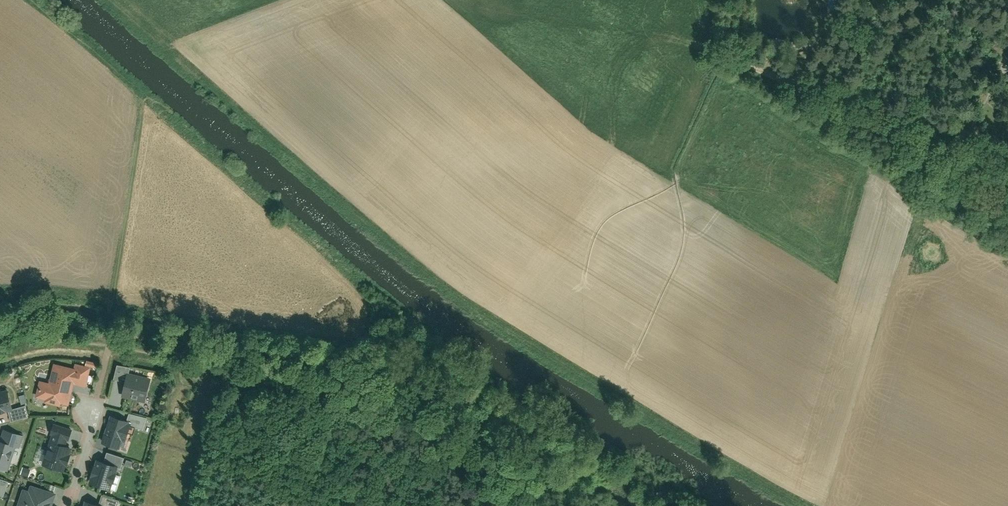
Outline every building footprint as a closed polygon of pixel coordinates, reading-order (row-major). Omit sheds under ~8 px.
[(49,381),(40,379),(36,397),(67,404),(72,381),(86,385),(90,367),(95,368),(97,360),(86,358),(84,363),(74,361),(73,366),(54,361),(49,381)] [(151,378),(127,372),(121,396),(145,402),(151,378)] [(0,386),(0,410),(13,406),(7,384),(0,386)] [(129,418),(109,412),(100,441),(120,447),(129,418)] [(69,424),(51,419),(47,431),(52,432),(43,463),(64,470),(72,444),(63,441),(69,424)] [(2,426),(0,432),(0,465),(8,467),(14,444),(18,445),(22,431),(2,426)] [(118,461),(94,454),(87,481),(111,487),(118,461)] [(24,480),(15,505),(51,505),(56,490),(24,480)] [(84,497),(81,505),(108,505),(109,505),(84,497)]
